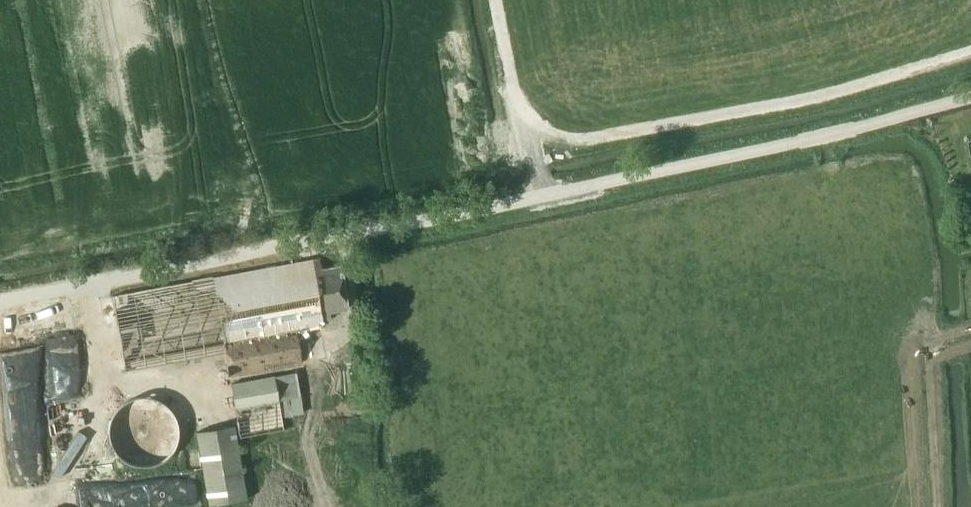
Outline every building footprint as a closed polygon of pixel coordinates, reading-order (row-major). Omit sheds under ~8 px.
[(312,259),(310,250),(289,254),(291,263),(113,296),(126,370),(225,352),(229,376),(326,357),(320,323),(323,323),(322,319),(330,317),(329,311),(346,308),(340,266),(314,270),(313,259),(312,259)] [(64,309),(38,312),(39,325),(66,322),(64,309)] [(85,352),(46,355),(53,445),(91,443),(85,352)] [(296,371),(274,375),(281,416),(303,413),(296,371)] [(283,429),(274,375),(230,382),(239,437),(283,429)] [(113,403),(120,454),(173,448),(166,396),(113,403)] [(248,497),(236,425),(197,431),(210,504),(248,497)]
